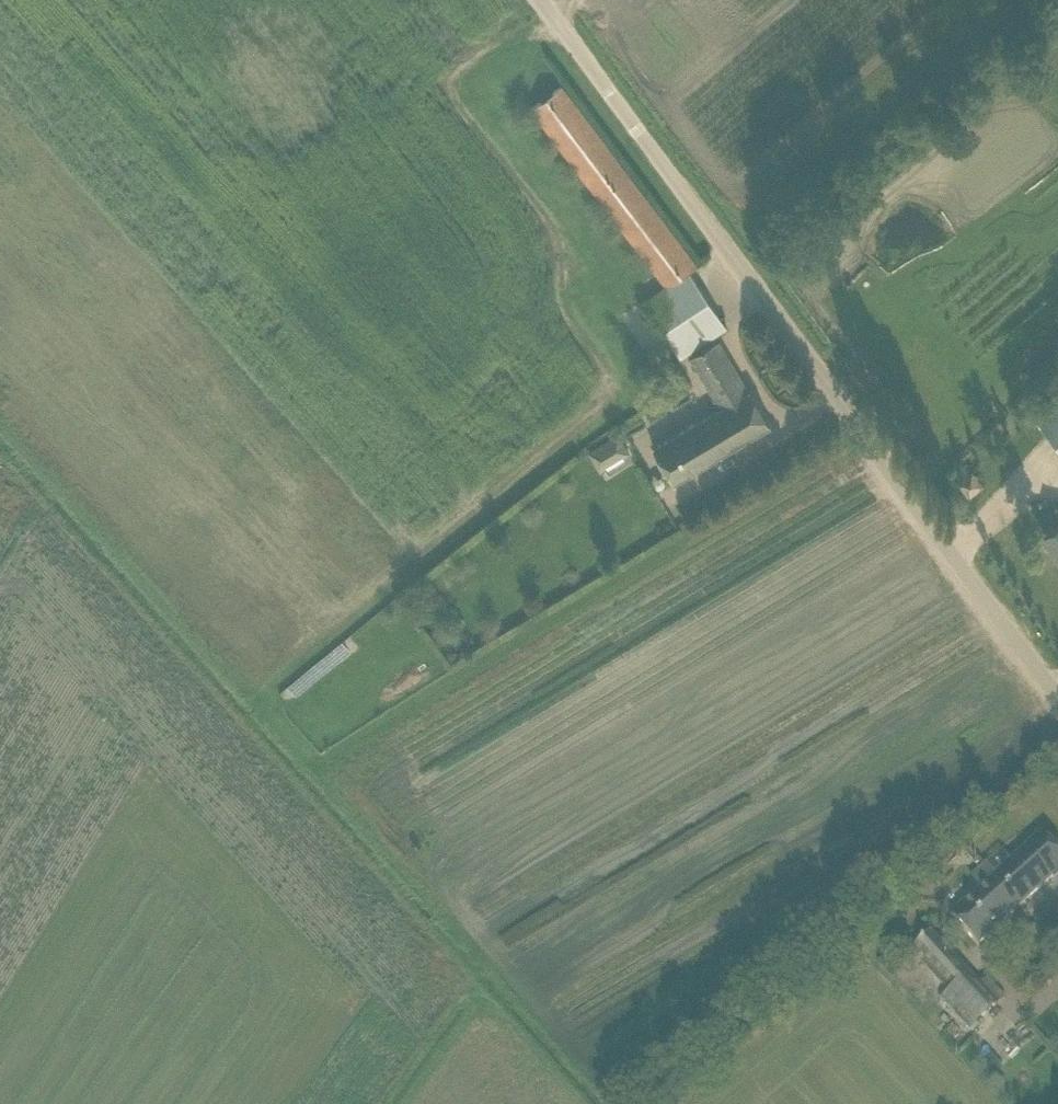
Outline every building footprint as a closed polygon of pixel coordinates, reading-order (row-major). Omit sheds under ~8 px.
[(641,305),(681,360),(708,339),(727,327),(689,271),(698,266),(561,86),(544,99),(531,108),(664,288),(641,305)] [(720,408),(654,448),(675,483),(770,425),(718,340),(690,358),(720,408)] [(1057,441),(1057,395),(1035,414),(1057,441)] [(587,451),(599,471),(629,453),(617,433),(587,451)] [(1057,559),(1057,523),(1041,536),(1057,559)] [(984,886),(953,915),(979,944),(1057,872),(1057,851),(1041,833),(996,874),(987,863),(974,875),(984,886)] [(940,1001),(970,1032),(1005,999),(986,979),(980,984),(931,931),(910,953),(948,993),(940,1001)]
